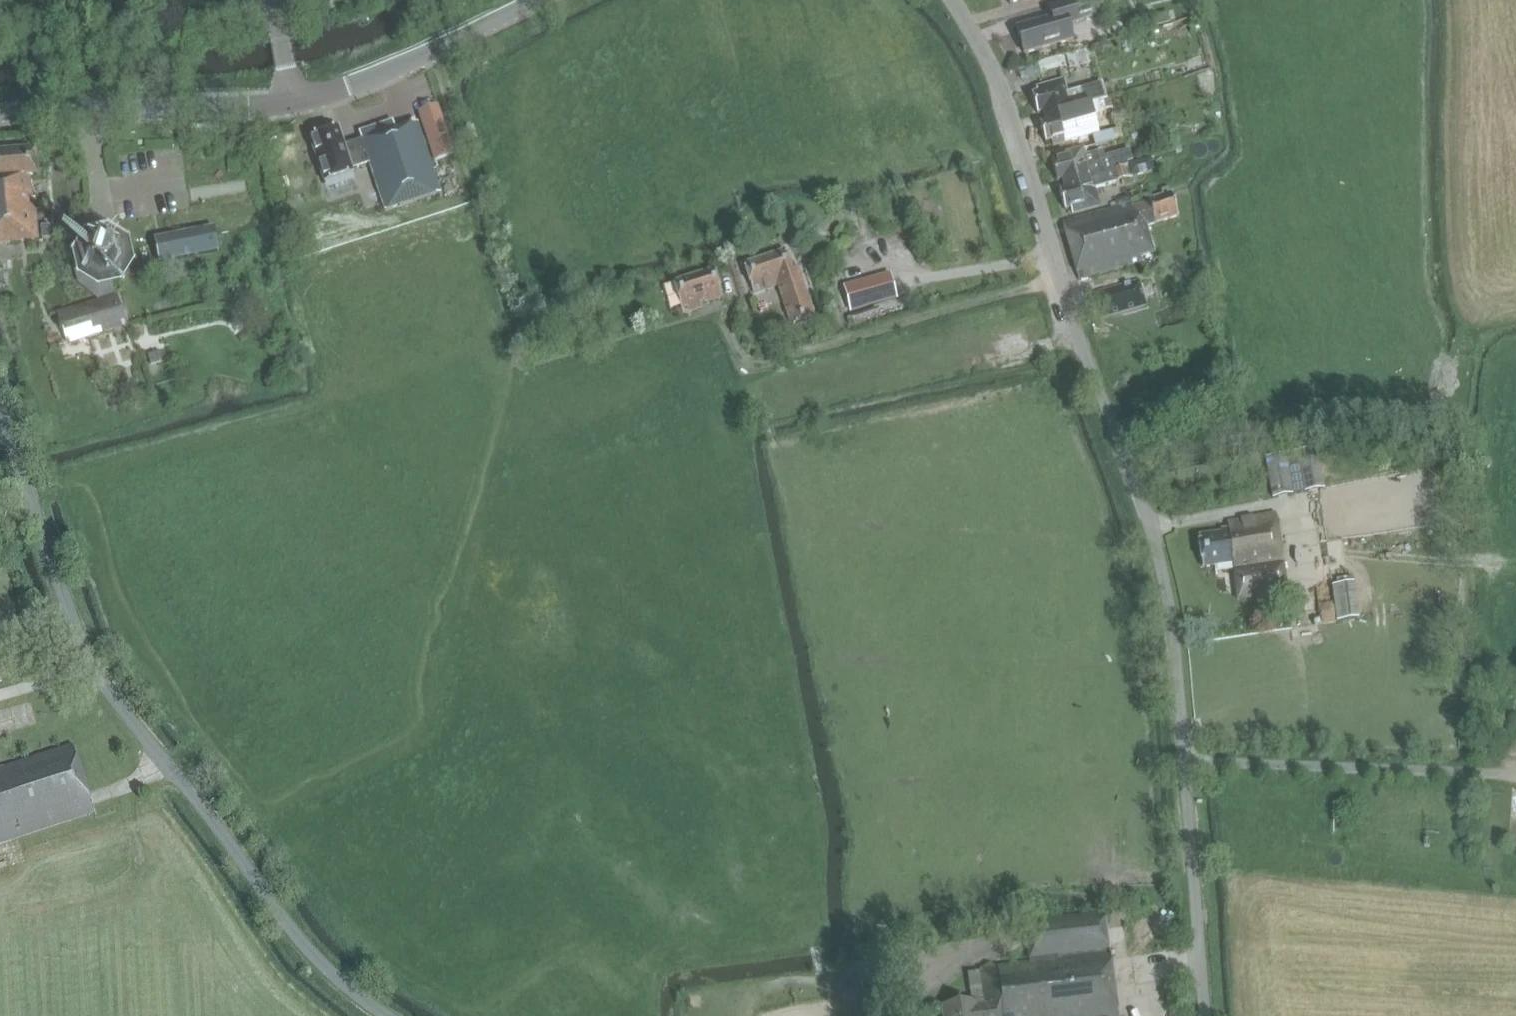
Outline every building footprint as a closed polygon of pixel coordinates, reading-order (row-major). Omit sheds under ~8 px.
[(1085,20),(1098,16),(1093,0),(1076,0),(1048,8),(1051,18),(1015,28),(1023,54),(1073,40),(1068,25),(1085,20)] [(1169,25),(1166,13),(1150,17),(1153,29),(1169,25)] [(1084,50),(1065,55),(1068,69),(1089,64),(1086,50),(1084,50)] [(1062,56),(1037,63),(1040,74),(1065,67),(1062,56)] [(1042,114),(1043,118),(1106,99),(1101,84),(1067,93),(1063,80),(1035,88),(1036,93),(1030,95),(1036,115),(1042,114)] [(1106,99),(1043,118),(1044,122),(1039,123),(1045,143),(1050,141),(1052,147),(1080,139),(1074,119),(1111,109),(1108,98),(1106,99)] [(418,113),(433,161),(453,154),(437,107),(418,113)] [(392,122),(358,133),(361,140),(344,146),(338,129),(308,139),(323,182),(353,172),(352,170),(368,164),(384,212),(440,193),(417,122),(395,129),(392,122)] [(1120,127),(1091,135),(1095,147),(1123,139),(1120,127)] [(1107,157),(1108,160),(1097,163),(1095,153),(1084,155),(1082,148),(1054,156),(1055,160),(1051,162),(1057,182),(1061,181),(1063,185),(1126,167),(1128,166),(1128,165),(1132,163),(1129,151),(1107,157)] [(35,149),(0,152),(0,243),(37,239),(34,198),(31,199),(29,177),(38,176),(35,149)] [(1117,182),(1129,179),(1126,167),(1063,185),(1064,189),(1059,190),(1065,211),(1070,210),(1071,214),(1099,206),(1094,189),(1117,182)] [(1177,218),(1170,193),(1146,200),(1147,203),(1132,207),(1131,203),(1062,223),(1078,280),(1142,261),(1140,257),(1153,254),(1153,255),(1155,254),(1147,227),(1177,218)] [(50,238),(49,226),(40,226),(41,239),(50,238)] [(218,251),(213,228),(154,240),(158,263),(218,251)] [(77,282),(99,300),(117,295),(117,294),(114,295),(111,278),(113,278),(121,266),(118,251),(106,244),(92,247),(84,259),(84,261),(72,264),(77,282)] [(791,271),(784,251),(744,265),(754,294),(778,286),(792,325),(814,318),(797,269),(791,271)] [(722,297),(714,270),(672,283),(682,314),(702,308),(701,303),(722,297)] [(897,298),(890,273),(842,287),(849,312),(897,298)] [(1139,281),(1096,293),(1097,297),(1103,316),(1118,312),(1146,304),(1139,281)] [(117,295),(99,300),(57,313),(66,344),(127,325),(117,295)] [(880,317),(877,307),(851,314),(853,324),(880,317)] [(1324,488),(1317,448),(1264,458),(1272,498),(1324,488)] [(1285,593),(1274,514),(1227,523),(1228,532),(1198,536),(1202,568),(1232,564),(1237,600),(1285,593)] [(1357,618),(1352,583),(1332,586),(1337,621),(1357,618)] [(70,746),(0,770),(0,844),(93,814),(92,813),(93,813),(72,747),(70,747),(70,746)] [(1103,913),(1022,921),(1027,961),(977,968),(982,1005),(974,1006),(974,1001),(940,1006),(941,1015),(1117,1015),(1103,913)]
